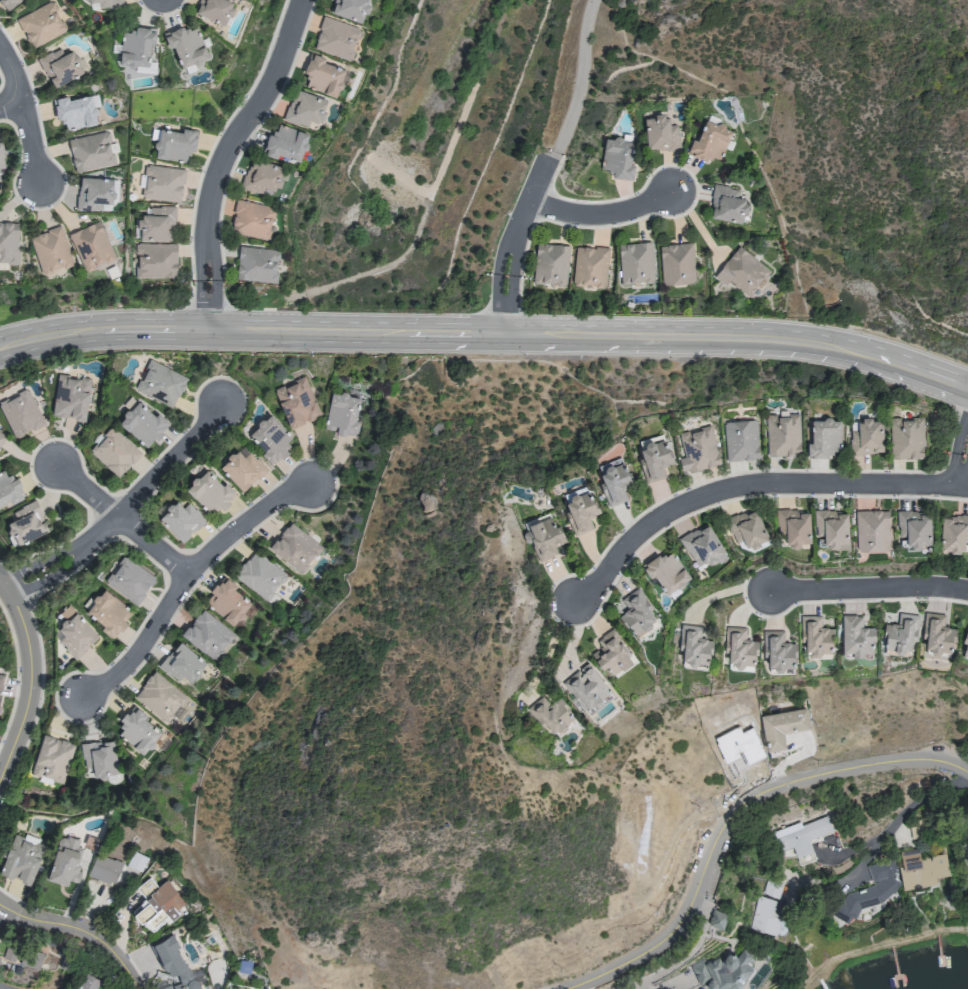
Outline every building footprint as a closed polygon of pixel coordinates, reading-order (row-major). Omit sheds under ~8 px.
[(6,11),(22,0),(0,0),(0,3),(6,11)] [(228,25),(236,0),(198,0),(194,14),(228,25)] [(369,0),(333,0),(329,13),(362,23),(369,0)] [(65,32),(51,2),(16,18),(31,48),(65,32)] [(313,48),(351,61),(361,29),(323,17),(313,48)] [(168,49),(174,47),(180,67),(207,58),(196,23),(163,34),(168,49)] [(155,28),(132,26),(132,32),(121,32),(119,64),(135,65),(135,71),(155,73),(155,61),(149,61),(150,44),(154,44),(155,28)] [(50,87),(83,74),(74,51),(61,55),(58,49),(38,57),(50,87)] [(338,96),(344,68),(323,63),(324,56),(310,53),(302,88),(338,96)] [(285,121),(307,127),(309,121),(320,124),(327,98),(294,89),(285,121)] [(67,99),(67,96),(55,98),(60,130),(96,124),(91,96),(67,99)] [(646,150),(679,149),(677,117),(644,118),(646,150)] [(719,160),(732,131),(705,119),(696,140),(692,138),(686,153),(704,161),(707,155),(719,160)] [(309,134),(273,123),(264,151),(300,162),(309,134)] [(153,158),(188,161),(189,151),(194,152),(197,129),(183,128),(182,132),(155,129),(153,158)] [(113,165),(106,131),(68,139),(74,173),(113,165)] [(633,180),(634,165),(630,164),(633,141),(604,138),(600,169),(610,170),(609,177),(633,180)] [(284,166),(249,158),(241,189),(271,196),(274,186),(279,187),(284,166)] [(184,169),(143,164),(139,198),(180,203),(184,169)] [(111,179),(79,178),(77,210),(110,212),(111,179)] [(709,218),(743,223),(746,199),(737,198),(738,189),(714,185),(709,218)] [(230,233),(268,240),(275,207),(237,200),(230,233)] [(115,258),(99,221),(68,233),(84,271),(115,258)] [(18,223),(0,222),(0,262),(18,263),(18,223)] [(41,273),(73,262),(60,226),(29,237),(41,273)] [(620,284),(653,283),(652,242),(618,244),(620,284)] [(136,277),(175,278),(176,244),(136,243),(136,277)] [(533,283),(567,285),(568,244),(535,243),(533,283)] [(694,283),(693,244),(660,244),(661,284),(694,283)] [(574,246),(572,286),(606,287),(608,247),(574,246)] [(770,272),(739,246),(713,276),(724,286),(729,280),(748,297),(770,272)] [(276,282),(277,249),(238,247),(236,280),(276,282)] [(187,378),(149,359),(135,390),(172,408),(187,378)] [(90,379),(57,375),(52,416),(85,420),(90,379)] [(274,390),(290,429),(321,416),(304,377),(274,390)] [(44,423),(28,388),(0,401),(0,408),(14,437),(44,423)] [(331,392),(324,431),(356,437),(359,421),(355,421),(359,397),(331,392)] [(117,422),(146,448),(169,423),(156,411),(152,415),(136,401),(117,422)] [(292,436),(268,413),(248,434),(264,450),(260,454),(273,466),(290,449),(284,444),(292,436)] [(767,456),(800,455),(798,415),(765,416),(767,456)] [(891,459),(923,458),(922,418),(890,419),(891,459)] [(756,419),(723,420),(726,461),(758,459),(756,419)] [(840,419),(811,419),(811,442),(807,442),(807,457),(828,457),(828,451),(840,451),(840,419)] [(882,419),(850,420),(851,453),(883,451),(882,419)] [(721,464),(711,426),(678,435),(684,457),(678,458),(682,474),(721,464)] [(140,453),(112,427),(89,451),(117,477),(140,453)] [(638,440),(642,458),(639,458),(645,482),(666,477),(663,465),(671,463),(664,433),(638,440)] [(244,457),(235,449),(218,467),(243,490),(259,473),(263,477),(270,471),(249,451),(244,457)] [(148,463),(140,455),(129,466),(136,474),(148,463)] [(597,465),(609,506),(628,500),(624,488),(632,485),(623,457),(597,465)] [(208,511),(214,505),(220,510),(235,494),(205,467),(184,489),(208,511)] [(9,499),(10,502),(26,495),(15,474),(7,478),(4,469),(0,471),(0,503),(9,499)] [(596,528),(592,515),(597,514),(590,490),(563,498),(575,535),(596,528)] [(12,544),(47,532),(36,500),(12,509),(15,518),(4,522),(12,544)] [(196,518),(194,520),(176,500),(158,517),(180,542),(201,523),(196,518)] [(756,507),(735,515),(737,518),(727,522),(736,545),(744,542),(748,551),(769,544),(756,507)] [(855,510),(856,551),(889,550),(888,509),(855,510)] [(809,510),(776,511),(778,546),(800,546),(800,542),(810,542),(809,510)] [(847,510),(816,510),(816,536),(817,536),(817,545),(827,545),(828,549),(848,549),(847,510)] [(930,543),(930,511),(897,511),(898,547),(920,546),(919,543),(930,543)] [(564,542),(561,524),(552,526),(551,517),(522,523),(526,542),(532,541),(535,560),(562,555),(560,543),(564,542)] [(268,548),(301,576),(323,549),(290,521),(268,548)] [(680,537),(695,567),(708,561),(710,565),(726,557),(709,523),(680,537)] [(690,577),(669,547),(642,567),(650,579),(654,576),(667,594),(690,577)] [(234,575),(266,601),(287,575),(254,549),(234,575)] [(138,604),(155,574),(121,554),(103,584),(138,604)] [(203,601),(237,630),(251,614),(246,609),(251,603),(223,578),(203,601)] [(132,611),(101,586),(81,610),(114,637),(127,621),(125,619),(132,611)] [(619,614),(635,639),(659,624),(636,588),(620,598),(627,609),(619,614)] [(74,659),(99,636),(69,603),(59,612),(65,619),(50,633),(74,659)] [(181,637),(216,659),(233,631),(198,609),(181,637)] [(916,614),(898,613),(897,624),(884,623),(883,649),(915,650),(916,614)] [(952,655),(954,626),(943,626),(943,614),(923,613),(922,639),(926,639),(925,654),(952,655)] [(832,657),(831,627),(820,627),(820,615),(800,615),(800,642),(805,642),(806,658),(832,657)] [(842,652),(852,652),(852,657),(863,657),(863,652),(874,651),(874,626),(862,626),(862,615),(841,615),(842,652)] [(701,626),(682,625),(679,667),(708,669),(710,639),(700,638),(701,626)] [(726,626),(725,662),(734,662),(733,670),(755,671),(755,640),(748,639),(748,627),(726,626)] [(636,663),(614,627),(595,639),(600,647),(591,653),(601,670),(606,667),(613,677),(636,663)] [(763,631),(764,665),(773,665),(773,673),(785,672),(785,668),(795,667),(795,641),(783,642),(783,630),(763,631)] [(181,676),(192,683),(206,660),(175,641),(159,669),(178,681),(181,676)] [(610,690),(589,664),(563,685),(583,710),(592,703),(596,708),(604,701),(601,697),(610,690)] [(165,724),(173,715),(177,719),(184,710),(180,707),(187,699),(154,671),(133,696),(165,724)] [(577,722),(556,695),(549,700),(544,694),(526,708),(543,729),(547,726),(557,738),(577,722)] [(162,732),(132,707),(118,723),(123,728),(117,735),(143,756),(162,732)] [(760,715),(767,757),(786,754),(782,732),(809,727),(806,708),(760,715)] [(31,773),(63,782),(74,743),(42,734),(31,773)] [(81,743),(83,770),(92,769),(93,778),(106,777),(106,784),(117,783),(114,740),(81,743)] [(808,839),(832,832),(827,815),(772,832),(781,861),(798,856),(800,864),(814,860),(808,839)] [(42,845),(33,843),(35,838),(12,832),(1,873),(22,879),(21,882),(32,884),(42,845)] [(47,879),(68,884),(68,880),(73,881),(83,840),(58,834),(47,879)] [(904,889),(936,884),(935,877),(948,875),(945,853),(925,856),(927,865),(920,867),(917,848),(897,851),(904,889)] [(147,858),(133,851),(126,865),(140,872),(147,858)] [(113,885),(121,862),(95,853),(87,876),(113,885)] [(866,866),(873,887),(829,900),(834,917),(902,896),(891,858),(866,866)] [(167,879),(156,887),(149,877),(135,887),(144,900),(131,910),(149,935),(178,913),(176,910),(185,903),(167,879)] [(778,899),(782,886),(766,881),(762,894),(778,899)] [(783,902),(756,896),(749,930),(775,936),(783,902)] [(709,923),(722,926),(725,910),(712,908),(709,923)] [(199,988),(180,957),(176,942),(172,934),(152,945),(157,954),(158,958),(169,976),(177,974),(180,983),(168,986),(165,981),(151,984),(152,988),(200,988),(199,988)] [(7,969),(8,961),(30,965),(28,976),(37,977),(38,970),(56,973),(59,956),(51,954),(53,946),(37,943),(35,950),(5,945),(3,956),(0,955),(0,968),(7,969)] [(697,984),(713,978),(718,988),(721,988),(756,976),(750,960),(752,959),(748,947),(718,958),(717,956),(690,966),(697,984)] [(97,984),(98,984),(91,974),(70,987),(72,988),(100,988),(97,984)]
